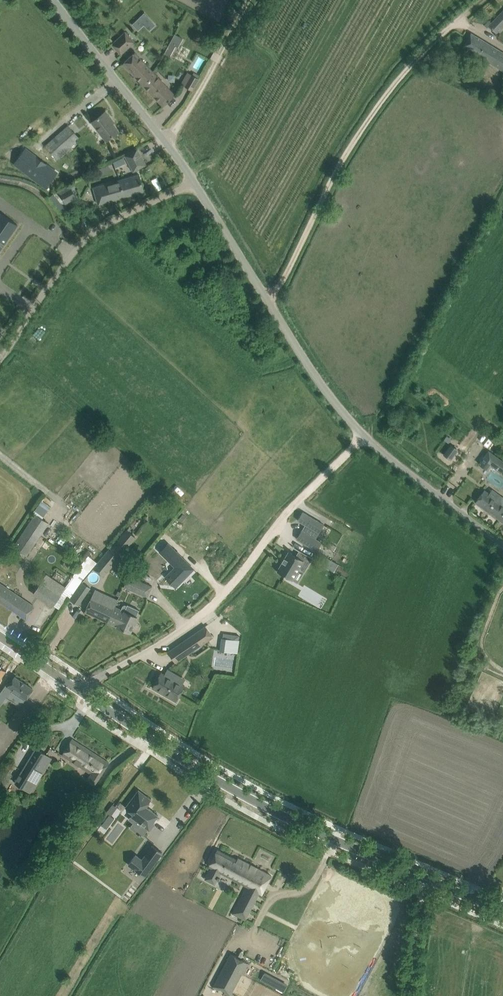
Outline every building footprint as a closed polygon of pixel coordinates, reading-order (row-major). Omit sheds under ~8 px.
[(140,30),(146,25),(151,30),(158,24),(146,11),(133,23),(140,30)] [(496,33),(502,26),(502,11),(489,26),(496,33)] [(121,54),(135,41),(126,32),(112,45),(121,54)] [(174,33),(167,54),(178,57),(184,36),(174,33)] [(480,38),(472,33),(464,46),(502,71),(502,53),(495,48),(496,46),(493,44),(492,46),(480,38)] [(149,75),(153,71),(135,52),(123,63),(140,82),(148,74),(149,75)] [(148,74),(140,82),(163,106),(175,95),(156,75),(153,71),(149,75),(148,74)] [(194,72),(193,75),(187,72),(181,84),(191,90),(192,91),(199,78),(198,78),(200,75),(194,72)] [(107,140),(111,137),(119,131),(110,120),(111,118),(106,111),(92,122),(107,140)] [(57,159),(80,139),(68,125),(45,146),(57,159)] [(137,149),(128,153),(125,155),(133,171),(137,169),(146,164),(137,149)] [(25,150),(15,164),(46,187),(56,172),(43,162),(36,157),(35,158),(25,150)] [(92,179),(100,175),(97,169),(89,173),(92,179)] [(139,174),(130,177),(94,188),(98,204),(144,191),(139,174)] [(58,191),(66,204),(77,197),(69,184),(58,191)] [(18,225),(1,213),(0,215),(0,250),(18,225)] [(451,444),(443,454),(451,460),(458,450),(451,444)] [(479,463),(487,470),(491,465),(500,472),(502,468),(502,461),(489,451),(479,463)] [(500,485),(502,478),(491,472),(488,479),(500,485)] [(492,489),(489,493),(484,490),(481,494),(475,502),(500,520),(502,516),(502,496),(492,489)] [(46,515),(52,505),(43,499),(36,510),(46,515)] [(303,512),(298,520),(305,524),(302,530),(311,536),(314,530),(319,532),(324,524),(311,517),(303,512)] [(48,523),(40,517),(35,514),(13,547),(26,556),(48,523)] [(302,530),(297,538),(317,551),(322,542),(311,536),(302,530)] [(93,568),(104,577),(122,555),(120,554),(135,537),(128,531),(114,549),(111,546),(93,568)] [(339,536),(334,533),(329,541),(334,544),(339,536)] [(168,544),(160,552),(176,567),(166,577),(176,587),(194,569),(168,544)] [(277,571),(292,580),(299,568),(304,571),(312,558),(306,554),(299,550),(296,555),(289,551),(277,571)] [(330,569),(335,561),(326,556),(322,564),(330,569)] [(81,582),(90,572),(81,565),(66,587),(62,593),(69,597),(70,598),(81,582)] [(33,594),(53,607),(62,593),(66,587),(47,574),(33,594)] [(147,598),(152,586),(138,580),(133,591),(147,598)] [(78,606),(90,588),(81,582),(70,598),(69,600),(78,606)] [(31,610),(34,606),(0,583),(0,601),(25,618),(31,610)] [(89,602),(85,611),(107,622),(130,632),(137,617),(136,617),(139,610),(127,605),(127,606),(125,605),(122,606),(121,609),(115,606),(118,600),(108,596),(106,602),(92,596),(89,602)] [(213,636),(206,626),(168,651),(176,662),(213,636)] [(237,653),(239,640),(221,638),(220,650),(236,652),(237,653)] [(176,701),(181,692),(185,686),(167,675),(168,673),(166,672),(164,674),(161,672),(152,687),(176,701)] [(0,693),(0,706),(6,697),(10,691),(24,700),(26,698),(33,688),(15,676),(10,683),(8,682),(0,693)] [(72,739),(67,747),(62,755),(91,773),(87,780),(95,785),(109,762),(72,739)] [(33,753),(15,782),(26,789),(31,780),(36,783),(49,762),(52,757),(37,747),(33,753)] [(138,790),(126,807),(134,814),(131,818),(134,821),(140,825),(141,823),(148,828),(149,829),(154,823),(153,822),(158,815),(146,806),(151,800),(138,790)] [(114,817),(109,813),(102,824),(107,827),(114,817)] [(135,855),(128,864),(144,876),(162,852),(153,845),(142,859),(135,855)] [(246,886),(232,913),(245,920),(260,893),(262,894),(272,875),(238,858),(237,859),(217,849),(208,866),(210,867),(205,878),(214,883),(220,873),(246,886)] [(249,963),(230,953),(213,987),(218,990),(219,988),(225,991),(224,993),(230,995),(242,974),(243,975),(249,963)]
